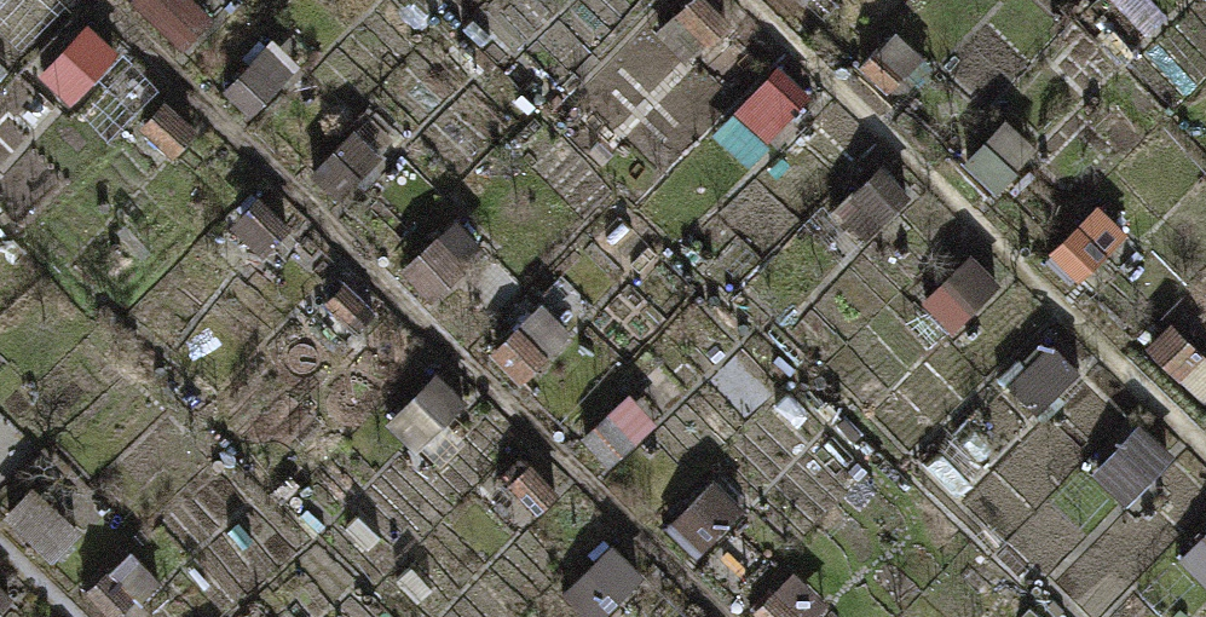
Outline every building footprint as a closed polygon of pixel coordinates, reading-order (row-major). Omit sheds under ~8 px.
[(656,27),(684,58),(727,19),(710,0),(686,0),(656,27)] [(88,18),(34,68),(65,101),(119,51),(88,18)] [(272,32),(219,83),(250,116),(304,65),(272,32)] [(783,63),(735,107),(767,140),(814,95),(783,63)] [(885,153),(831,204),(862,237),(916,186),(885,153)] [(1098,200),(1045,250),(1076,283),(1130,232),(1098,200)] [(455,214),(402,264),(433,297),(486,247),(455,214)] [(968,245),(915,296),(946,329),(999,278),(968,245)] [(542,294),(489,345),(520,378),(574,327),(542,294)] [(1052,331),(999,381),(1030,414),(1084,364),(1052,331)] [(436,369),(382,419),(413,452),(467,402),(436,369)] [(628,384),(574,434),(605,467),(659,417),(628,384)] [(1144,420),(1091,470),(1122,503),(1176,452),(1144,420)] [(720,469),(666,520),(698,553),(751,502),(720,469)] [(560,589),(587,616),(597,616),(645,571),(613,539),(560,589)] [(771,616),(818,616),(835,601),(799,564),(758,604),(771,616)] [(12,594),(0,581),(0,604),(12,594)]
